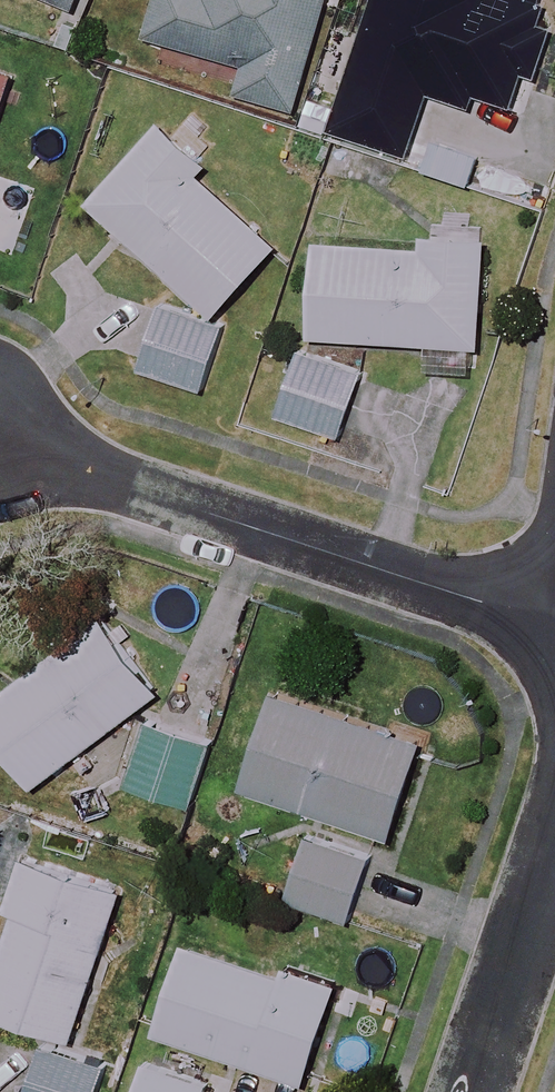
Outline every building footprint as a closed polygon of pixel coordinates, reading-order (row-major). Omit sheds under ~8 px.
[(79,9),(82,0),(58,0),(79,9)] [(147,38),(245,68),(237,93),(299,112),(329,13),(320,10),(323,0),(159,0),(147,38)] [(519,86),(545,9),(519,0),(384,0),(338,137),(415,163),(436,100),(471,112),(475,98),(511,110),(519,86)] [(0,72),(0,122),(15,77),(0,72)] [(209,163),(163,123),(92,204),(218,315),(279,246),(199,175),(209,163)] [(488,242),(424,237),(423,249),(320,242),(314,336),(481,347),(488,242)] [(224,331),(164,308),(141,368),(201,391),(224,331)] [(367,370),(301,348),(278,417),(344,439),(367,370)] [(102,616),(0,695),(0,739),(37,787),(160,691),(102,616)] [(424,745),(276,696),(245,789),(393,838),(424,745)] [(212,746),(147,725),(128,784),(192,806),(212,746)] [(372,858),(313,837),(291,900),(350,920),(372,858)] [(29,861),(0,959),(0,1016),(77,1038),(121,888),(29,861)] [(284,976),(188,944),(158,1032),(307,1082),(339,987),(287,969),(284,976)] [(45,1047),(31,1091),(98,1091),(106,1067),(45,1047)] [(145,1064),(136,1091),(208,1091),(210,1086),(145,1064)]
